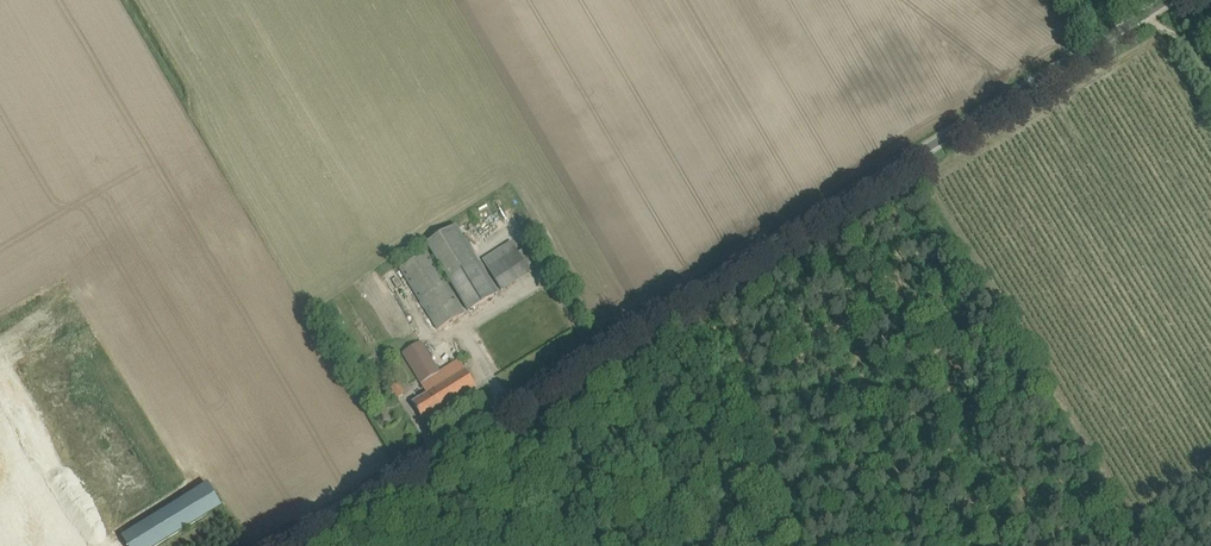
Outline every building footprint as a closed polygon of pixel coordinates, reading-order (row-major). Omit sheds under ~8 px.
[(427,245),(469,313),(499,294),(457,226),(427,245)] [(531,272),(517,250),(511,240),(482,258),(502,290),(531,272)] [(400,270),(437,331),(466,313),(428,252),(400,270)] [(421,342),(403,353),(421,384),(440,372),(421,342)] [(428,394),(413,403),(424,421),(477,389),(459,360),(440,372),(421,384),(428,394)] [(391,387),(398,398),(405,394),(398,383),(391,387)] [(6,528),(17,522),(30,545),(82,545),(0,399),(0,545),(15,545),(6,528)] [(122,537),(127,545),(155,545),(220,506),(207,484),(122,537)]
